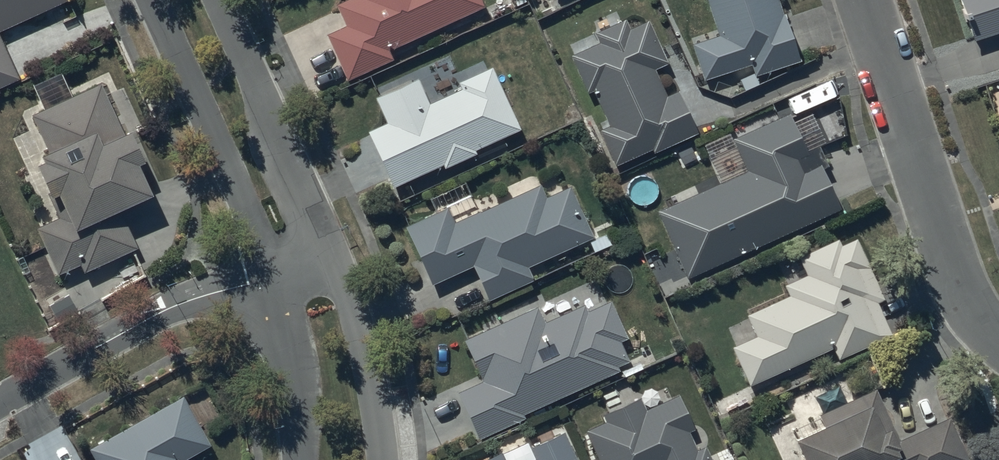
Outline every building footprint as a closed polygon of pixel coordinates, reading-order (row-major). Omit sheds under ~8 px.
[(67,0),(0,0),(0,30),(67,0)] [(329,34),(347,78),(388,60),(383,48),(481,7),(478,0),(350,0),(337,5),(346,27),(329,34)] [(717,37),(691,45),(703,82),(750,67),(754,78),(799,63),(779,0),(705,0),(717,37)] [(974,40),(998,32),(998,0),(960,0),(974,40)] [(598,43),(570,55),(588,94),(593,92),(609,126),(598,131),(614,167),(652,150),(654,154),(696,135),(677,92),(666,97),(654,70),(667,64),(649,22),(629,31),(624,21),(594,34),(598,43)] [(18,78),(0,39),(0,86),(18,78)] [(385,124),(367,131),(392,188),(441,167),(442,170),(476,155),(474,151),(519,132),(492,69),(457,84),(459,90),(428,104),(417,79),(373,98),(385,124)] [(124,138),(100,85),(73,98),(63,75),(34,87),(44,110),(32,115),(49,153),(42,156),(45,163),(38,166),(53,199),(60,196),(68,216),(37,229),(59,277),(80,268),(83,274),(140,249),(123,210),(153,197),(138,165),(144,162),(131,134),(124,138)] [(787,114),(731,139),(746,172),(656,212),(686,279),(840,212),(820,167),(804,174),(797,159),(805,155),(787,114)] [(447,208),(404,226),(431,287),(472,268),(487,301),(533,281),(527,268),(593,239),(570,187),(546,198),(540,185),(454,223),(447,208)] [(755,336),(731,347),(749,386),(832,349),(838,361),(893,336),(878,304),(884,301),(856,239),(840,246),(837,240),(799,258),(807,276),(784,287),(788,297),(746,316),(755,336)] [(482,382),(458,393),(479,439),(524,419),(522,415),(621,371),(619,366),(629,361),(620,342),(627,339),(610,302),(588,313),(584,305),(544,323),(537,308),(464,341),(482,382)] [(793,440),(802,459),(968,459),(948,418),(898,442),(874,390),(846,403),(839,387),(816,397),(823,412),(817,415),(823,427),(793,440)] [(88,448),(95,459),(189,459),(213,447),(184,395),(88,448)] [(585,430),(598,459),(711,459),(705,447),(697,451),(688,433),(694,430),(679,396),(644,411),(639,399),(602,415),(605,421),(585,430)] [(563,434),(530,448),(535,459),(534,459),(575,459),(563,434)]
